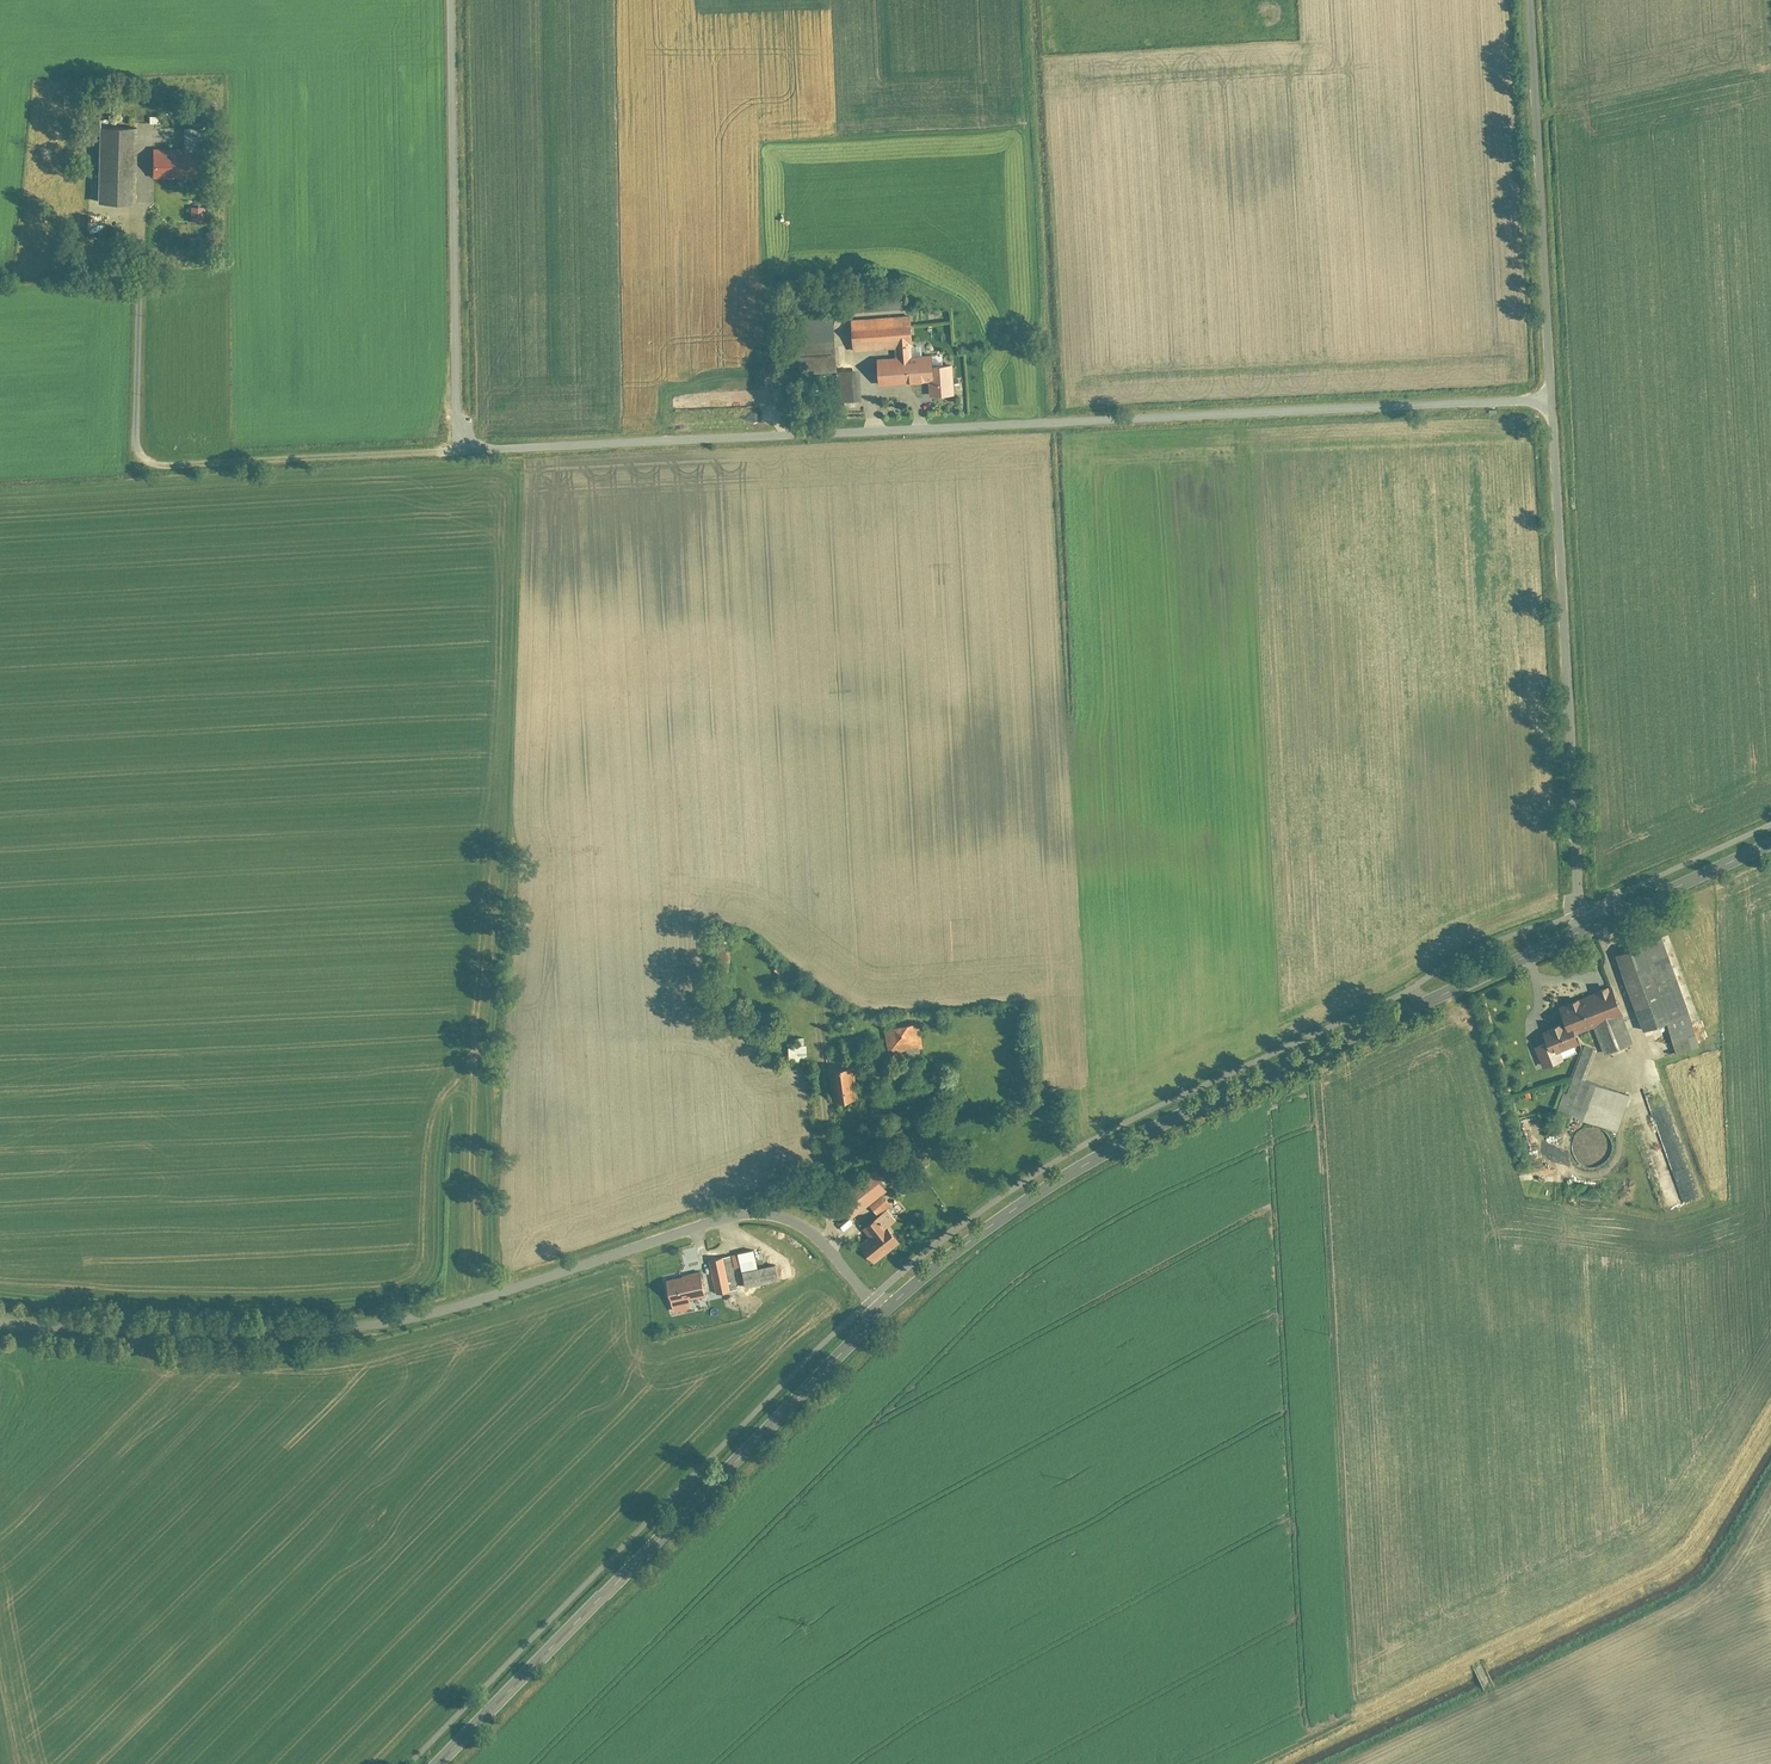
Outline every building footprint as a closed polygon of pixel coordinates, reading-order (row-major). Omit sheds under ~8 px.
[(178,151),(197,152),(198,131),(179,131),(178,151)] [(95,133),(94,206),(131,206),(133,133),(95,133)] [(149,154),(150,180),(190,178),(189,153),(149,154)] [(929,362),(907,364),(906,351),(911,351),(909,318),(852,321),(854,354),(891,352),(892,364),(874,365),(876,388),(931,385),(929,362)] [(815,356),(831,355),(830,321),(813,321),(815,356)] [(836,404),(858,403),(857,375),(835,376),(836,404)] [(1614,957),(1640,1033),(1685,1018),(1659,942),(1614,957)] [(777,961),(770,972),(791,984),(798,973),(777,961)] [(1534,1035),(1539,1046),(1531,1049),(1540,1070),(1559,1062),(1556,1054),(1575,1046),(1571,1036),(1590,1029),(1601,1057),(1630,1045),(1607,989),(1557,1010),(1562,1023),(1534,1035)] [(836,1020),(836,1031),(851,1030),(851,1019),(836,1020)] [(884,1032),(887,1054),(918,1051),(916,1029),(884,1032)] [(783,1047),(786,1063),(805,1060),(802,1044),(783,1047)] [(1628,1101),(1584,1084),(1595,1055),(1581,1050),(1557,1112),(1570,1117),(1615,1134),(1628,1101)] [(827,1071),(830,1105),(854,1103),(851,1069),(827,1071)] [(1571,1144),(1570,1151),(1574,1161),(1581,1168),(1593,1170),(1603,1166),(1608,1160),(1611,1152),(1608,1139),(1603,1133),(1590,1129),(1580,1132),(1575,1137),(1571,1144)] [(889,1208),(880,1197),(883,1195),(878,1187),(858,1200),(854,1195),(840,1206),(850,1218),(865,1207),(886,1230),(895,1223),(885,1211),(889,1208)] [(867,1225),(859,1233),(868,1242),(858,1251),(871,1265),(895,1243),(883,1229),(876,1235),(867,1225)] [(754,1271),(750,1253),(707,1262),(714,1296),(776,1283),(772,1267),(754,1271)] [(697,1273),(666,1279),(672,1313),(688,1311),(686,1302),(701,1299),(697,1273)]
